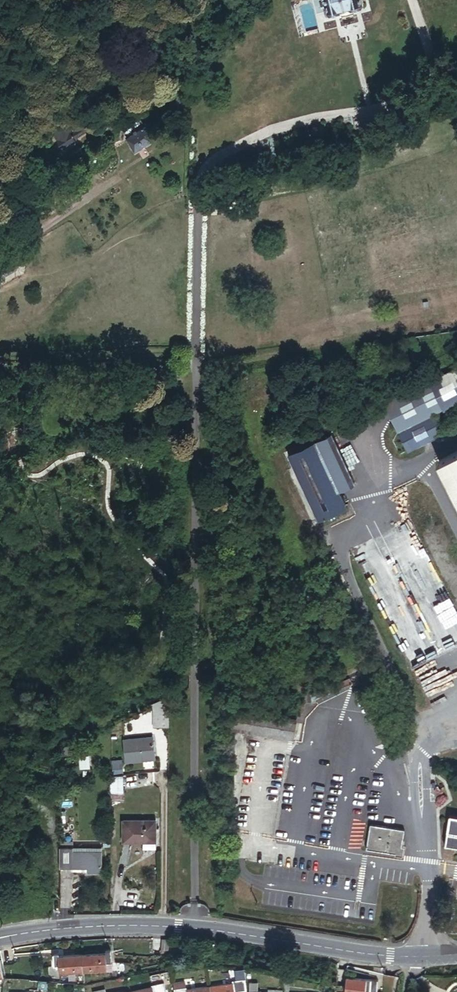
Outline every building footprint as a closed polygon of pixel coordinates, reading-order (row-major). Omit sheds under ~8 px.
[(326,13),(328,15),(331,15),(340,12),(341,11),(350,8),(352,10),(362,8),(363,6),(364,5),(364,3),(363,0),(323,0),(326,13)] [(54,130),(62,150),(78,144),(71,124),(54,130)] [(155,140),(145,125),(125,138),(136,153),(155,140)] [(19,271),(15,263),(0,269),(0,279),(19,271)] [(456,403),(456,349),(435,360),(443,376),(386,405),(410,451),(444,434),(434,415),(456,403)] [(341,493),(356,485),(334,438),(290,459),(320,522),(348,509),(341,493)] [(434,466),(456,509),(456,453),(434,466)] [(161,733),(172,733),(172,712),(161,712),(161,733)] [(235,732),(296,743),(299,724),(238,713),(235,732)] [(132,764),(158,764),(157,744),(132,745),(132,764)] [(89,760),(80,761),(81,772),(89,772),(89,760)] [(123,775),(111,775),(111,792),(123,792),(123,775)] [(439,822),(434,853),(456,856),(456,825),(439,822)] [(161,853),(160,824),(127,824),(127,846),(148,846),(148,853),(161,853)] [(365,853),(398,858),(401,835),(368,831),(365,853)] [(62,850),(63,870),(78,870),(89,870),(89,874),(102,874),(102,853),(74,853),(74,850),(62,850)] [(167,958),(175,959),(176,948),(168,947),(167,958)] [(89,978),(113,976),(113,975),(111,959),(87,961),(89,978)] [(65,980),(89,978),(87,961),(64,963),(64,973),(65,980)] [(351,987),(352,982),(353,973),(345,972),(343,987),(351,987)] [(247,974),(240,975),(241,983),(238,983),(238,986),(239,991),(250,991),(247,974)] [(288,987),(295,988),(296,981),(287,979),(288,987)] [(372,983),(352,982),(351,987),(351,991),(371,991),(372,983)] [(383,985),(372,983),(371,991),(383,991),(383,985)]
